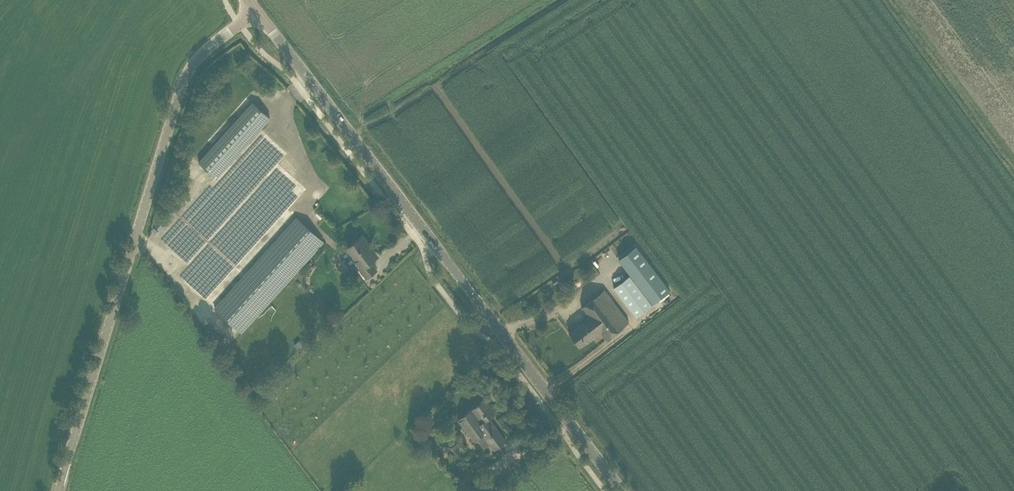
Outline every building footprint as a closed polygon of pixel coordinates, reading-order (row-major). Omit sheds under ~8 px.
[(270,118),(252,102),(198,162),(215,176),(216,178),(241,150),(249,142),(270,118)] [(215,308),(241,332),(323,242),(296,217),(215,308)] [(368,246),(369,245),(362,235),(343,250),(365,278),(377,270),(370,262),(376,257),(368,246)] [(630,275),(614,287),(633,313),(635,316),(670,289),(668,286),(637,245),(619,259),(631,275),(630,275)] [(560,272),(562,276),(571,271),(568,267),(560,272)] [(581,307),(589,316),(569,332),(580,346),(593,336),(594,337),(601,332),(606,339),(629,322),(604,290),(581,307)] [(488,417),(497,411),(493,406),(492,407),(485,399),(458,419),(473,441),(476,438),(483,448),(489,444),(494,450),(506,441),(488,417)] [(516,478),(509,471),(488,490),(502,490),(516,478)]
